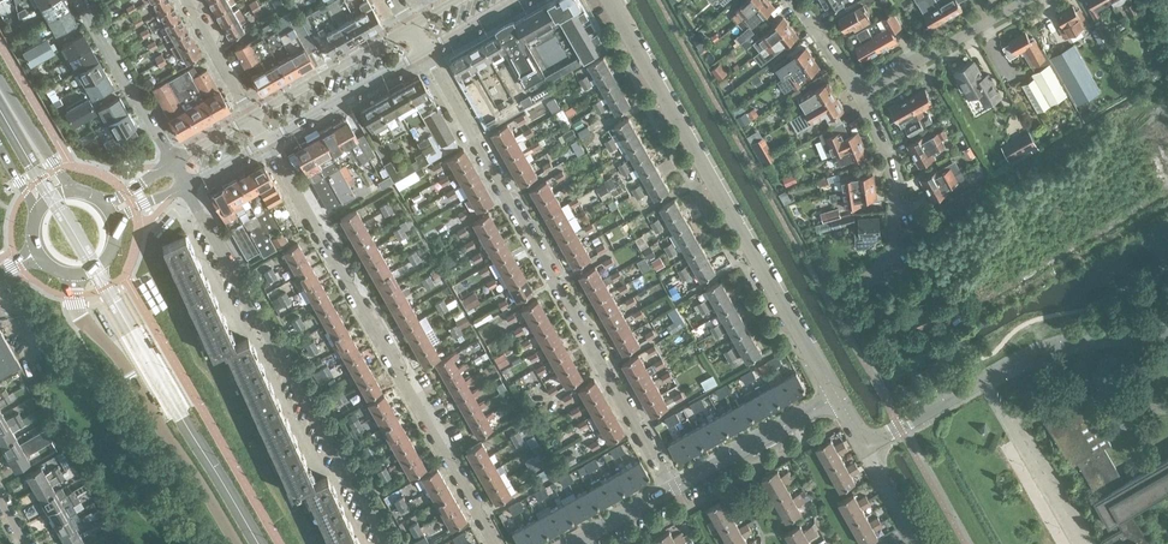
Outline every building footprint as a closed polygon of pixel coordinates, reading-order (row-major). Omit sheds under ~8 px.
[(40,7),(48,20),(69,8),(65,0),(52,0),(40,7)] [(170,0),(151,0),(158,13),(173,4),(170,0)] [(215,13),(230,4),(230,5),(235,1),(235,0),(208,0),(207,0),(215,13)] [(251,8),(258,4),(256,0),(254,0),(249,3),(251,8)] [(353,14),(365,34),(382,24),(371,4),(373,3),(371,0),(345,0),(353,14)] [(549,2),(515,21),(450,58),(486,120),(502,111),(505,118),(553,91),(548,81),(607,47),(580,0),(552,0),(549,2)] [(764,0),(745,0),(744,0),(747,3),(737,13),(742,19),(764,0)] [(768,0),(764,0),(742,19),(748,25),(750,23),(752,25),(760,18),(761,19),(774,7),(768,0)] [(822,0),(822,1),(829,12),(845,3),(844,0),(823,0),(822,0)] [(937,0),(926,0),(932,9),(924,14),(932,27),(947,18),(937,0)] [(947,18),(963,10),(958,2),(961,0),(937,0),(947,18)] [(1095,18),(1102,14),(1098,8),(1111,1),(1111,0),(1088,0),(1092,7),(1090,9),(1095,18)] [(1133,17),(1140,13),(1134,2),(1127,5),(1133,17)] [(129,13),(137,9),(134,3),(126,8),(129,13)] [(331,53),(339,48),(335,41),(344,36),(337,23),(325,3),(300,18),(317,47),(323,57),(331,53)] [(180,16),(173,4),(158,13),(165,25),(180,16)] [(215,13),(222,25),(242,14),(239,7),(233,10),(230,5),(230,4),(215,13)] [(258,4),(251,8),(254,13),(261,9),(258,4)] [(1084,25),(1087,23),(1082,13),(1080,15),(1074,4),(1057,14),(1063,25),(1060,27),(1065,36),(1069,33),(1070,35),(1085,27),(1084,25)] [(868,12),(864,5),(838,20),(845,32),(853,27),(855,31),(871,22),(866,13),(868,12)] [(17,11),(19,18),(29,13),(25,6),(17,11)] [(77,21),(69,8),(48,20),(55,33),(77,21)] [(887,28),(872,37),(880,50),(898,40),(894,34),(896,33),(895,31),(902,27),(893,11),(881,18),(887,28)] [(291,22),(286,13),(272,20),(290,53),(302,72),(318,63),(311,51),(317,47),(300,18),(291,22)] [(229,38),(244,30),(241,23),(246,20),(242,14),(222,25),(229,38)] [(360,36),(365,34),(353,14),(337,23),(344,36),(353,31),(351,28),(355,26),(360,36)] [(136,25),(143,21),(140,16),(133,19),(136,25)] [(187,29),(180,16),(165,25),(169,31),(163,35),(166,41),(172,37),(187,29)] [(765,46),(790,27),(782,17),(768,28),(769,29),(759,37),(759,38),(753,43),(760,50),(765,46)] [(22,28),(17,19),(9,23),(14,33),(22,28)] [(261,26),(265,32),(263,33),(277,60),(287,78),(288,80),(302,72),(290,53),(272,20),(261,26)] [(1122,22),(1116,26),(1119,31),(1125,27),(1122,22)] [(1096,27),(1102,38),(1109,34),(1103,23),(1096,27)] [(736,37),(741,43),(754,32),(750,26),(736,37)] [(798,36),(790,27),(765,46),(760,50),(764,57),(770,53),(776,48),(782,46),(784,48),(798,36)] [(866,40),(861,43),(855,46),(863,60),(880,50),(872,37),(867,27),(861,30),(866,40)] [(143,37),(150,33),(147,28),(140,32),(143,37)] [(174,53),(194,41),(187,29),(172,37),(176,44),(170,47),(174,53)] [(1025,47),(1035,64),(1032,65),(1035,71),(1050,64),(1052,62),(1043,47),(1041,49),(1033,36),(1030,38),(1026,31),(1009,41),(1010,43),(1003,47),(1010,59),(1019,54),(1018,52),(1025,47)] [(83,32),(62,45),(69,58),(91,46),(83,32)] [(754,32),(741,43),(746,49),(753,43),(759,38),(759,37),(754,32)] [(277,60),(263,33),(249,40),(274,85),(278,83),(279,85),(282,83),(283,84),(285,82),(286,81),(288,80),(287,78),(277,60)] [(701,33),(693,37),(700,50),(701,50),(708,46),(701,33)] [(26,34),(18,39),(21,44),(29,40),(26,34)] [(47,37),(23,50),(30,64),(54,50),(58,47),(54,41),(50,44),(47,37)] [(150,50),(157,46),(154,40),(147,44),(150,50)] [(274,85),(249,40),(235,48),(244,65),(252,60),(258,72),(251,76),(261,93),(274,85)] [(186,62),(202,54),(194,41),(174,53),(177,58),(182,55),(186,62)] [(1100,91),(1074,45),(1051,58),(1077,104),(1100,91)] [(91,46),(69,58),(77,71),(98,59),(91,46)] [(788,64),(769,76),(774,84),(786,75),(812,57),(805,47),(790,57),(794,63),(790,66),(788,64)] [(155,57),(157,62),(164,58),(161,53),(155,57)] [(604,56),(588,65),(595,77),(611,68),(604,56)] [(819,68),(812,57),(786,75),(796,89),(802,85),(799,82),(819,68)] [(160,67),(167,63),(164,58),(157,62),(160,67)] [(84,84),(106,72),(98,59),(77,71),(84,84)] [(990,102),(1000,96),(987,75),(983,77),(974,61),(955,72),(960,81),(958,82),(962,89),(964,88),(969,97),(983,89),(990,102)] [(720,63),(711,70),(719,80),(728,73),(720,63)] [(1068,95),(1050,64),(1035,71),(1032,73),(1034,77),(1022,84),(1038,112),(1068,95)] [(187,69),(215,118),(233,108),(226,94),(223,96),(219,89),(218,89),(207,69),(199,73),(194,65),(187,69)] [(585,89),(592,85),(598,82),(602,89),(618,80),(611,68),(595,77),(589,80),(582,85),(585,89)] [(168,80),(195,129),(215,118),(187,69),(168,80)] [(59,72),(53,76),(56,81),(62,77),(59,72)] [(113,86),(106,72),(84,84),(92,98),(113,86)] [(759,75),(752,80),(756,86),(763,81),(759,75)] [(437,143),(443,153),(457,146),(453,138),(455,138),(425,86),(425,87),(418,76),(415,78),(414,81),(410,83),(407,82),(404,84),(422,115),(432,132),(431,133),(437,143)] [(579,80),(582,85),(589,80),(587,76),(579,80)] [(153,89),(169,117),(175,128),(174,129),(177,135),(179,134),(180,136),(181,136),(181,137),(190,132),(195,129),(168,80),(153,89)] [(618,80),(602,89),(609,101),(625,92),(618,80)] [(728,83),(722,87),(726,93),(732,88),(728,83)] [(794,110),(797,115),(833,94),(830,88),(831,88),(829,84),(828,84),(827,83),(813,91),(811,89),(798,97),(803,105),(794,110)] [(423,151),(429,162),(443,153),(437,143),(431,133),(432,132),(422,115),(404,84),(389,92),(409,127),(417,141),(423,151)] [(53,85),(45,90),(48,95),(56,91),(53,85)] [(926,89),(908,99),(919,118),(924,115),(921,108),(933,102),(926,89)] [(375,101),(395,135),(409,127),(389,92),(375,101)] [(606,109),(612,106),(616,113),(632,104),(625,92),(609,101),(595,108),(598,113),(606,109)] [(797,115),(795,117),(791,118),(798,130),(826,114),(828,118),(827,119),(832,126),(842,121),(838,113),(843,110),(841,107),(842,106),(838,98),(837,99),(833,94),(797,115)] [(547,100),(552,110),(560,106),(555,96),(547,100)] [(54,108),(63,103),(59,97),(50,103),(54,108)] [(119,97),(98,109),(106,123),(127,111),(119,97)] [(89,98),(65,111),(73,125),(96,111),(89,98)] [(601,99),(593,104),(595,108),(603,104),(601,99)] [(919,118),(908,99),(891,109),(893,112),(892,113),(895,118),(896,118),(898,121),(906,117),(909,123),(905,126),(910,135),(924,128),(919,118)] [(366,120),(379,144),(387,140),(392,150),(399,146),(394,136),(395,135),(375,101),(361,109),(367,120),(366,120)] [(754,107),(747,112),(746,112),(750,119),(759,113),(754,107)] [(135,125),(127,111),(106,123),(114,137),(135,125)] [(524,114),(516,118),(520,124),(527,119),(524,114)] [(928,114),(921,118),(925,126),(933,122),(928,114)] [(357,137),(346,117),(333,125),(344,144),(355,166),(375,154),(363,133),(357,137)] [(621,138),(636,130),(629,117),(613,126),(618,134),(605,141),(607,146),(621,138)] [(581,119),(574,123),(578,130),(585,126),(581,119)] [(863,143),(858,131),(848,136),(842,121),(832,126),(822,132),(825,138),(826,138),(834,156),(863,143)] [(492,132),(499,145),(516,136),(508,123),(492,132)] [(333,125),(320,132),(349,185),(355,181),(345,163),(352,160),(344,144),(333,125)] [(527,137),(534,133),(531,127),(524,131),(527,137)] [(572,128),(563,133),(567,141),(577,136),(572,128)] [(914,155),(942,140),(942,139),(948,135),(944,128),(926,138),(923,135),(908,144),(909,145),(907,146),(910,150),(911,149),(914,155)] [(961,128),(956,131),(958,136),(964,133),(961,128)] [(623,143),(627,151),(643,142),(636,130),(621,138),(620,139),(607,146),(610,151),(623,143)] [(334,171),(343,188),(349,185),(320,132),(307,139),(327,175),(334,171)] [(1009,143),(1016,156),(1031,148),(1024,135),(1009,143)] [(499,145),(507,158),(523,149),(516,136),(499,145)] [(763,137),(752,144),(758,155),(769,149),(763,137)] [(322,167),(318,161),(306,140),(293,148),(313,182),(326,175),(322,167)] [(541,146),(538,140),(531,144),(534,150),(541,146)] [(946,146),(942,140),(914,155),(917,160),(915,161),(918,165),(919,164),(920,166),(935,158),(932,154),(946,146)] [(621,170),(650,154),(643,142),(627,151),(631,158),(618,165),(621,170)] [(851,159),(851,161),(867,154),(863,143),(834,156),(837,164),(851,159)] [(584,145),(574,150),(578,157),(588,152),(584,145)] [(970,145),(963,149),(968,158),(975,154),(970,145)] [(464,148),(447,157),(455,171),(471,161),(464,148)] [(507,158),(514,171),(530,162),(523,149),(507,158)] [(415,170),(429,162),(423,151),(415,156),(417,159),(411,162),(415,170)] [(641,175),(657,166),(650,154),(621,170),(623,175),(637,167),(641,175)] [(415,170),(411,162),(397,170),(391,160),(384,164),(390,175),(394,181),(395,181),(401,177),(415,170)] [(478,174),(471,161),(455,171),(462,184),(478,174)] [(543,165),(546,171),(553,167),(550,161),(543,165)] [(979,161),(971,165),(974,170),(982,166),(979,161)] [(432,166),(435,172),(442,167),(439,162),(432,166)] [(514,171),(522,185),(538,175),(530,162),(514,171)] [(298,228),(280,197),(282,196),(264,164),(250,171),(282,229),(283,231),(284,232),(285,235),(298,228)] [(648,187),(663,178),(657,166),(641,175),(648,187)] [(927,189),(944,180),(955,174),(951,166),(938,173),(936,170),(921,178),(922,180),(921,180),(923,185),(925,184),(927,189)] [(401,177),(395,180),(400,189),(420,178),(419,176),(415,170),(401,177)] [(250,171),(247,173),(237,179),(269,237),(282,229),(250,171)] [(565,176),(562,171),(555,175),(558,180),(565,176)] [(857,173),(841,178),(843,190),(875,186),(873,173),(864,175),(864,172),(857,173)] [(955,174),(944,180),(927,189),(930,194),(929,195),(931,199),(933,199),(934,200),(949,192),(945,186),(951,182),(953,185),(959,181),(959,180),(964,177),(962,172),(956,175),(955,174)] [(794,173),(782,178),(786,186),(798,181),(794,173)] [(486,187),(478,174),(462,184),(469,196),(486,187)] [(313,182),(316,188),(330,180),(327,175),(326,175),(313,182)] [(381,188),(394,181),(390,175),(378,182),(381,188)] [(446,175),(439,179),(442,185),(450,181),(446,175)] [(611,176),(604,180),(609,188),(616,185),(616,184),(611,176)] [(829,182),(828,176),(817,179),(819,185),(829,182)] [(655,199),(670,190),(663,178),(648,187),(655,199)] [(224,186),(242,219),(263,256),(276,249),(271,240),(270,238),(269,237),(237,179),(224,186)] [(531,188),(538,202),(554,193),(547,179),(531,188)] [(319,194),(333,186),(330,180),(316,188),(319,194)] [(573,189),(570,184),(563,188),(566,193),(573,189)] [(632,189),(635,194),(642,190),(639,185),(632,189)] [(224,186),(210,194),(228,227),(242,219),(224,186)] [(319,194),(322,199),(336,192),(333,186),(319,194)] [(860,200),(877,198),(875,186),(843,190),(845,207),(861,205),(860,200)] [(469,196),(477,210),(493,201),(486,187),(469,196)] [(449,198),(457,194),(454,188),(446,192),(449,198)] [(637,199),(645,194),(642,190),(635,194),(637,199)] [(420,191),(411,196),(414,201),(422,196),(420,191)] [(325,205),(339,198),(336,192),(322,199),(325,205)] [(538,202),(546,215),(562,205),(554,193),(538,202)] [(573,207),(581,202),(577,197),(570,201),(573,207)] [(342,203),(339,198),(325,205),(329,210),(342,203)] [(676,199),(660,208),(667,220),(683,211),(676,199)] [(380,206),(382,211),(391,206),(388,201),(380,206)] [(415,201),(410,204),(413,211),(418,208),(415,201)] [(614,201),(608,203),(612,210),(617,207),(614,201)] [(546,215),(553,228),(569,218),(562,205),(546,215)] [(393,211),(391,206),(382,211),(385,216),(393,211)] [(824,221),(842,216),(839,207),(821,212),(824,221)] [(340,218),(347,231),(363,221),(356,209),(340,218)] [(458,213),(461,219),(469,214),(466,209),(458,213)] [(580,219),(588,215),(584,209),(577,214),(580,219)] [(669,225),(673,232),(689,223),(683,211),(667,220),(661,223),(654,228),(656,233),(669,225)] [(496,226),(489,212),(472,222),(480,235),(496,226)] [(840,217),(842,225),(856,221),(853,214),(840,217)] [(879,238),(881,237),(879,216),(859,218),(861,236),(862,236),(863,245),(870,244),(880,241),(879,238)] [(409,217),(400,223),(401,225),(403,228),(404,230),(413,225),(414,225),(410,217),(409,217)] [(553,228),(560,240),(576,231),(569,218),(553,228)] [(651,223),(654,228),(661,223),(659,218),(651,223)] [(839,218),(832,220),(834,228),(841,226),(839,218)] [(228,227),(229,227),(232,233),(246,226),(242,219),(228,227)] [(347,231),(354,243),(370,234),(363,221),(347,231)] [(595,228),(592,222),(585,227),(588,232),(595,228)] [(689,223),(673,232),(680,244),(696,235),(689,223)] [(393,230),(396,235),(404,230),(403,228),(401,225),(393,230)] [(249,232),(246,226),(232,233),(236,240),(249,232)] [(457,231),(460,236),(468,232),(464,226),(457,231)] [(504,238),(496,226),(480,235),(487,248),(504,238)] [(399,240),(407,236),(404,230),(396,235),(399,240)] [(283,231),(270,238),(271,240),(276,249),(289,241),(285,235),(284,232),(283,231)] [(560,240),(568,253),(584,244),(576,231),(560,240)] [(249,232),(236,240),(239,246),(253,238),(249,232)] [(354,243),(361,255),(377,246),(370,234),(354,243)] [(212,355),(225,349),(235,344),(185,235),(162,246),(212,355)] [(696,235),(680,244),(687,256),(703,247),(696,235)] [(256,244),(253,238),(239,246),(243,252),(256,244)] [(511,251),(504,238),(487,248),(494,261),(511,251)] [(464,244),(467,249),(475,245),(472,239),(464,244)] [(283,251),(290,263),(305,255),(298,242),(283,251)] [(664,247),(667,252),(675,247),(672,242),(664,247)] [(599,253),(607,249),(604,243),(596,248),(599,253)] [(260,251),(256,244),(243,252),(246,258),(260,251)] [(575,267),(591,257),(584,244),(568,253),(575,267)] [(651,244),(643,249),(648,258),(656,254),(651,244)] [(361,255),(368,267),(384,258),(377,246),(361,255)] [(670,256),(678,252),(675,247),(667,252),(670,256)] [(687,256),(691,263),(678,271),(681,275),(688,271),(694,268),(709,259),(703,247),(687,256)] [(407,255),(410,260),(418,255),(415,250),(407,255)] [(518,264),(511,251),(494,261),(502,274),(518,264)] [(475,262),(482,258),(479,252),(472,256),(475,262)] [(452,253),(444,257),(449,267),(457,262),(452,253)] [(290,263),(297,276),(312,267),(305,255),(290,263)] [(418,255),(410,260),(413,265),(421,260),(418,255)] [(638,260),(644,269),(651,265),(645,255),(638,260)] [(660,256),(652,261),(656,269),(665,264),(660,256)] [(615,263),(612,257),(604,261),(607,267),(615,263)] [(368,267),(375,280),(391,270),(384,258),(368,267)] [(709,259),(694,268),(701,280),(716,271),(709,259)] [(502,274),(509,286),(525,277),(518,264),(502,274)] [(275,272),(272,268),(271,265),(256,273),(261,281),(267,277),(275,272)] [(482,275),(490,271),(486,265),(479,269),(482,275)] [(580,274),(587,288),(603,279),(596,265),(580,274)] [(297,276),(304,288),(319,279),(312,267),(297,276)] [(375,280),(382,292),(398,282),(391,270),(375,280)] [(622,276),(619,270),(611,274),(615,280),(622,276)] [(688,271),(681,275),(683,280),(691,276),(688,271)] [(277,277),(275,272),(267,277),(269,282),(277,277)] [(421,279),(424,284),(432,279),(430,274),(421,279)] [(509,286),(517,300),(533,290),(525,277),(509,286)] [(489,288),(497,284),(494,278),(486,282),(489,288)] [(304,288),(311,300),(326,291),(319,279),(304,288)] [(426,289),(435,284),(432,279),(424,284),(426,289)] [(587,288),(595,301),(611,292),(603,279),(587,288)] [(706,289),(710,297),(697,304),(699,309),(729,292),(721,280),(706,289)] [(382,292),(389,304),(405,295),(398,282),(382,292)] [(630,289),(626,283),(619,287),(622,293),(630,289)] [(675,284),(669,288),(675,299),(681,295),(675,284)] [(311,300),(318,312),(333,304),(326,291),(311,300)] [(474,291),(463,298),(468,309),(480,302),(474,291)] [(278,297),(281,302),(289,297),(286,292),(278,297)] [(595,301),(602,314),(618,305),(611,292),(595,301)] [(729,292),(699,309),(702,313),(715,306),(719,313),(735,304),(729,292)] [(962,308),(968,304),(961,292),(955,295),(962,308)] [(389,304),(396,316),(412,307),(405,295),(389,304)] [(629,306),(637,302),(634,296),(626,300),(629,306)] [(284,306),(292,302),(289,297),(281,302),(284,306)] [(545,312),(538,298),(521,308),(529,321),(545,312)] [(435,303),(438,308),(446,304),(443,299),(435,303)] [(501,308),(509,304),(506,299),(498,303),(501,308)] [(318,312),(325,324),(327,323),(340,316),(333,304),(318,312)] [(441,313),(449,309),(446,304),(438,308),(441,313)] [(710,328),(713,333),(742,316),(735,304),(719,313),(723,320),(710,328)] [(602,314),(609,327),(625,318),(618,305),(602,314)] [(396,316),(403,328),(419,319),(412,307),(396,316)] [(644,314),(641,309),(633,313),(637,319),(644,314)] [(516,318),(513,312),(506,317),(509,322),(516,318)] [(552,325),(545,312),(529,321),(536,334),(552,325)] [(330,329),(325,332),(329,338),(350,326),(343,314),(327,323),(330,329)] [(455,320),(457,323),(460,328),(470,323),(465,314),(455,320)] [(292,321),(295,326),(303,321),(300,316),(292,321)] [(742,316),(713,333),(716,338),(729,330),(733,337),(749,328),(742,316)] [(685,325),(680,317),(667,325),(672,333),(685,325)] [(609,327),(617,340),(633,331),(625,318),(609,327)] [(403,328),(409,341),(426,331),(419,319),(403,328)] [(306,326),(303,321),(295,326),(298,331),(306,326)] [(449,327),(451,332),(460,328),(457,323),(449,327)] [(521,325),(513,330),(516,335),(524,331),(521,325)] [(560,338),(552,325),(536,334),(543,347),(560,338)] [(332,345),(337,342),(341,347),(357,338),(350,326),(329,338),(332,345)] [(460,328),(451,332),(454,337),(462,333),(460,328)] [(724,352),(726,357),(756,340),(749,328),(733,337),(737,344),(724,352)] [(0,329),(0,376),(20,364),(0,329)] [(649,340),(656,335),(653,330),(646,334),(649,340)] [(409,341),(416,353),(433,343),(426,331),(409,341)] [(624,353),(641,344),(633,331),(617,340),(624,353)] [(225,349),(290,491),(291,493),(304,487),(314,483),(248,338),(235,344),(225,349)] [(524,348),(531,344),(528,338),(520,343),(524,348)] [(567,350),(560,338),(543,347),(551,360),(567,350)] [(338,349),(345,361),(361,352),(354,340),(338,349)] [(756,340),(726,357),(729,362),(743,354),(747,362),(763,353),(756,340)] [(306,345),(309,350),(317,346),(314,341),(306,345)] [(423,365),(440,356),(433,343),(416,353),(423,365)] [(658,350),(654,345),(647,349),(650,354),(658,350)] [(311,355),(319,350),(317,346),(309,350),(311,355)] [(574,363),(567,350),(551,360),(558,373),(574,363)] [(459,355),(457,351),(435,364),(442,376),(458,367),(453,359),(459,355)] [(531,361),(538,357),(535,351),(528,355),(531,361)] [(345,361),(352,373),(367,364),(361,352),(345,361)] [(504,352),(494,358),(499,367),(510,362),(504,352)] [(623,363),(630,376),(646,367),(639,354),(623,363)] [(773,358),(776,365),(782,362),(778,355),(773,358)] [(665,364),(662,358),(655,362),(658,368),(665,364)] [(773,358),(767,361),(769,365),(771,368),(776,365),(773,358)] [(767,361),(759,366),(763,373),(771,369),(771,368),(769,365),(767,361)] [(493,363),(487,367),(489,371),(493,372),(497,370),(493,363)] [(574,363),(558,373),(566,386),(582,377),(574,363)] [(352,373),(359,385),(374,377),(367,364),(352,373)] [(458,367),(442,376),(449,389),(471,376),(465,379),(460,371),(466,367),(464,364),(458,367)] [(535,368),(538,374),(546,370),(543,364),(535,368)] [(319,369),(322,374),(330,369),(327,365),(319,369)] [(630,376),(638,389),(654,380),(646,367),(630,376)] [(333,374),(330,369),(322,374),(325,379),(333,374)] [(752,370),(747,373),(751,380),(757,377),(752,370)] [(672,377),(669,371),(662,375),(665,381),(672,377)] [(784,378),(793,394),(806,387),(797,371),(784,378)] [(751,380),(747,373),(742,376),(746,383),(751,380)] [(768,381),(771,385),(780,402),(793,394),(784,378),(781,373),(768,381)] [(471,376),(449,389),(456,401),(472,392),(467,383),(473,380),(471,376)] [(366,398),(382,389),(374,377),(359,385),(366,398)] [(714,377),(702,383),(705,389),(717,383),(714,377)] [(578,388),(586,401),(602,392),(594,379),(578,388)] [(638,389),(645,402),(661,393),(654,380),(638,389)] [(497,384),(496,385),(500,392),(506,388),(502,381),(497,384)] [(728,384),(722,387),(726,394),(732,391),(728,384)] [(755,387),(767,409),(780,402),(771,385),(765,389),(762,384),(755,387)] [(547,389),(550,395),(558,390),(555,385),(547,389)] [(726,394),(722,387),(717,390),(721,397),(726,394)] [(746,400),(755,416),(767,409),(755,387),(743,395),(746,400)] [(1,398),(9,393),(5,388),(0,391),(0,398),(1,398)] [(472,392),(456,401),(463,413),(485,401),(485,400),(478,404),(474,395),(480,392),(478,388),(472,392)] [(333,394),(336,399),(344,394),(341,389),(333,394)] [(609,405),(602,392),(586,401),(593,414),(609,405)] [(684,397),(681,392),(674,396),(677,401),(684,397)] [(12,399),(9,393),(1,398),(4,404),(12,399)] [(367,402),(374,415),(391,405),(384,393),(367,402)] [(563,397),(566,403),(573,398),(570,393),(563,397)] [(653,415),(669,406),(661,393),(645,402),(653,415)] [(347,399),(344,394),(336,399),(339,404),(347,399)] [(31,397),(22,401),(27,410),(36,405),(37,401),(35,398),(33,397),(31,397)] [(702,398),(696,401),(700,408),(706,405),(702,398)] [(1085,398),(1046,421),(1071,465),(1079,461),(1100,497),(1097,499),(1110,523),(1117,519),(1122,528),(1102,540),(1104,543),(1152,543),(1132,510),(1167,489),(1167,458),(1125,483),(1103,446),(1111,442),(1085,398)] [(733,407),(742,423),(755,416),(746,400),(739,403),(736,399),(730,402),(733,407)] [(485,401),(463,413),(470,425),(492,413),(492,412),(485,416),(481,407),(487,404),(485,401)] [(700,408),(696,401),(691,404),(695,411),(700,408)] [(374,415),(381,427),(398,418),(391,405),(374,415)] [(616,418),(609,405),(593,414),(600,427),(616,418)] [(577,406),(570,410),(573,416),(581,412),(577,406)] [(720,414),(729,430),(742,423),(733,407),(720,414)] [(354,411),(346,416),(349,423),(351,422),(358,418),(354,411)] [(9,425),(22,417),(19,412),(5,419),(2,413),(0,414),(0,430),(9,425)] [(705,416),(707,421),(717,437),(729,430),(720,414),(715,417),(712,412),(705,416)] [(492,413),(470,425),(478,438),(493,429),(488,420),(494,416),(492,413)] [(681,420),(677,413),(671,416),(675,423),(681,420)] [(670,426),(675,423),(671,416),(666,419),(670,426)] [(1,446),(16,437),(12,431),(25,423),(22,417),(9,425),(0,430),(0,445),(1,446)] [(352,428),(361,423),(358,418),(351,422),(349,423),(352,428)] [(381,427),(388,439),(405,430),(398,418),(381,427)] [(600,427),(608,441),(624,431),(616,418),(600,427)] [(580,429),(588,424),(585,419),(577,423),(580,429)] [(692,424),(704,445),(717,437),(707,421),(700,425),(698,421),(692,424)] [(363,428),(361,423),(352,428),(355,433),(363,428)] [(680,431),(682,435),(691,452),(704,445),(692,424),(680,431)] [(1,446),(8,458),(48,434),(45,428),(19,443),(16,437),(1,446)] [(388,439),(395,452),(412,442),(405,430),(388,439)] [(521,436),(518,430),(510,435),(513,440),(521,436)] [(54,431),(48,434),(52,440),(57,437),(54,431)] [(48,434),(8,458),(15,470),(30,462),(26,455),(52,440),(48,434)] [(682,435),(669,443),(678,459),(691,452),(682,435)] [(521,436),(513,440),(517,446),(524,442),(521,436)] [(835,445),(831,438),(816,447),(822,458),(846,444),(844,440),(835,445)] [(589,444),(592,449),(600,445),(596,440),(589,444)] [(465,450),(473,464),(489,454),(481,441),(465,450)] [(363,447),(366,452),(375,447),(372,442),(363,447)] [(395,452),(402,464),(419,454),(412,442),(395,452)] [(621,444),(616,447),(620,454),(625,451),(621,444)] [(828,468),(844,460),(840,454),(849,449),(846,444),(822,458),(828,468)] [(369,457),(378,453),(375,447),(366,452),(369,457)] [(620,454),(616,447),(610,450),(614,457),(620,454)] [(64,450),(56,454),(59,460),(67,455),(64,450)] [(563,468),(576,461),(572,453),(559,460),(563,468)] [(402,464),(405,468),(410,476),(426,467),(419,454),(402,464)] [(473,464),(480,476),(496,467),(489,454),(473,464)] [(525,461),(528,466),(536,462),(536,461),(533,456),(525,461)] [(536,462),(528,466),(531,472),(544,465),(547,472),(553,468),(546,456),(536,461),(536,462)] [(595,458),(590,461),(594,468),(600,465),(595,458)] [(627,467),(636,483),(649,475),(640,459),(627,467)] [(855,461),(847,466),(844,460),(828,468),(834,479),(858,466),(855,461)] [(590,461),(585,464),(589,472),(594,468),(590,461)] [(26,475),(33,488),(48,479),(63,471),(60,465),(45,473),(41,467),(26,475)] [(856,481),(852,475),(860,470),(858,466),(834,479),(841,490),(856,481)] [(377,471),(380,476),(388,472),(385,467),(377,471)] [(420,476),(426,485),(422,487),(424,491),(444,480),(437,467),(420,476)] [(500,473),(496,467),(480,476),(487,489),(508,478),(504,471),(500,473)] [(614,474),(623,490),(636,483),(627,467),(614,474)] [(544,469),(535,473),(539,480),(548,475),(544,469)] [(762,477),(766,485),(764,486),(766,490),(792,475),(790,471),(781,475),(777,469),(762,477)] [(33,488),(40,500),(55,491),(52,485),(66,476),(63,471),(48,479),(33,488)] [(388,472),(380,476),(383,482),(391,477),(388,472)] [(570,472),(564,475),(569,483),(574,480),(570,472)] [(601,481),(610,497),(623,490),(614,474),(601,481)] [(569,483),(564,475),(558,478),(563,486),(569,483)] [(768,493),(770,491),(774,499),(790,490),(786,485),(795,480),(792,475),(766,490),(768,493)] [(330,543),(358,543),(327,477),(314,483),(304,487),(330,543)] [(511,484),(508,478),(487,489),(495,502),(511,493),(507,486),(511,484)] [(589,488),(598,504),(610,497),(601,481),(600,478),(592,482),(594,485),(589,488)] [(431,494),(435,502),(452,493),(444,480),(424,491),(427,496),(431,494)] [(539,490),(543,498),(548,494),(544,486),(539,490)] [(574,492),(576,495),(585,511),(598,504),(589,488),(583,491),(581,488),(574,492)] [(40,500),(47,512),(62,503),(75,495),(72,490),(65,494),(59,497),(55,491),(40,500)] [(543,498),(539,490),(533,493),(538,501),(543,498)] [(774,499),(779,506),(776,508),(778,511),(804,496),(802,491),(793,496),(790,490),(774,499)] [(435,502),(442,515),(443,515),(459,506),(452,493),(435,502)] [(866,495),(858,500),(855,493),(839,502),(845,513),(869,500),(866,495)] [(47,512),(54,524),(69,515),(66,509),(80,500),(77,495),(75,495),(62,503),(47,512)] [(563,502),(572,519),(585,511),(576,495),(563,502)] [(394,501),(397,506),(406,502),(403,496),(394,501)] [(782,513),(787,521),(802,512),(798,506),(807,501),(804,496),(778,511),(780,514),(782,513)] [(708,508),(715,519),(738,505),(736,501),(728,506),(724,499),(708,508)] [(851,523),(867,515),(863,509),(872,504),(869,500),(845,513),(851,523)] [(519,501),(514,504),(517,511),(523,508),(519,501)] [(409,508),(406,502),(397,506),(400,512),(409,508)] [(550,509),(560,526),(572,519),(563,502),(550,509)] [(517,511),(514,504),(508,507),(512,514),(517,511)] [(715,519),(721,529),(736,521),(733,515),(741,510),(738,505),(715,519)] [(459,506),(443,515),(450,528),(466,519),(459,506)] [(69,515),(54,524),(61,536),(89,519),(99,514),(96,508),(73,522),(69,515)] [(538,517),(547,533),(560,526),(550,509),(538,517)] [(503,511),(498,514),(502,521),(507,518),(503,511)] [(100,515),(93,519),(97,526),(104,522),(100,515)] [(870,521),(867,515),(851,523),(857,534),(881,521),(878,516),(870,521)] [(890,516),(884,519),(888,526),(893,523),(890,516)] [(525,524),(534,540),(547,533),(538,517),(525,524)] [(61,536),(65,543),(76,543),(83,540),(79,532),(92,524),(89,519),(76,527),(61,536)] [(721,529),(727,540),(750,527),(747,522),(739,526),(736,521),(721,529)] [(875,530),(883,525),(881,521),(857,534),(863,543),(865,543),(879,536),(875,530)] [(409,527),(412,532),(420,528),(417,523),(409,527)] [(525,524),(512,531),(519,543),(527,543),(534,540),(525,524)] [(788,543),(790,543),(815,530),(812,525),(804,530),(801,524),(785,532),(790,540),(787,541),(788,543)] [(748,542),(745,536),(753,532),(750,527),(727,540),(729,543),(745,543),(748,542)] [(415,538),(423,533),(420,528),(412,532),(415,538)] [(685,536),(682,532),(674,536),(670,530),(655,538),(658,543),(671,543),(685,536)] [(810,540),(818,535),(815,530),(790,543),(812,543),(810,540)] [(463,532),(458,535),(463,542),(468,539),(463,532)] [(413,543),(427,543),(429,543),(424,535),(412,542),(413,543)] [(463,542),(458,535),(453,538),(457,543),(460,543),(463,542)]
